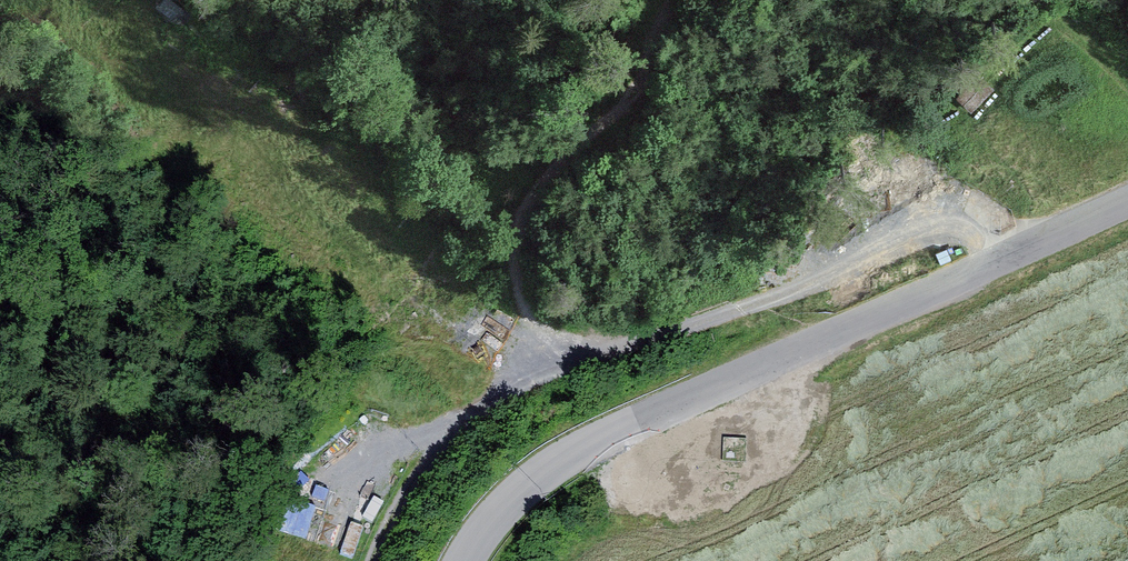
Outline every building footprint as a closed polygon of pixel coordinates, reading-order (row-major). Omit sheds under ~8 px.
[(981,73),(959,94),(972,108),(994,88),(981,73)]
